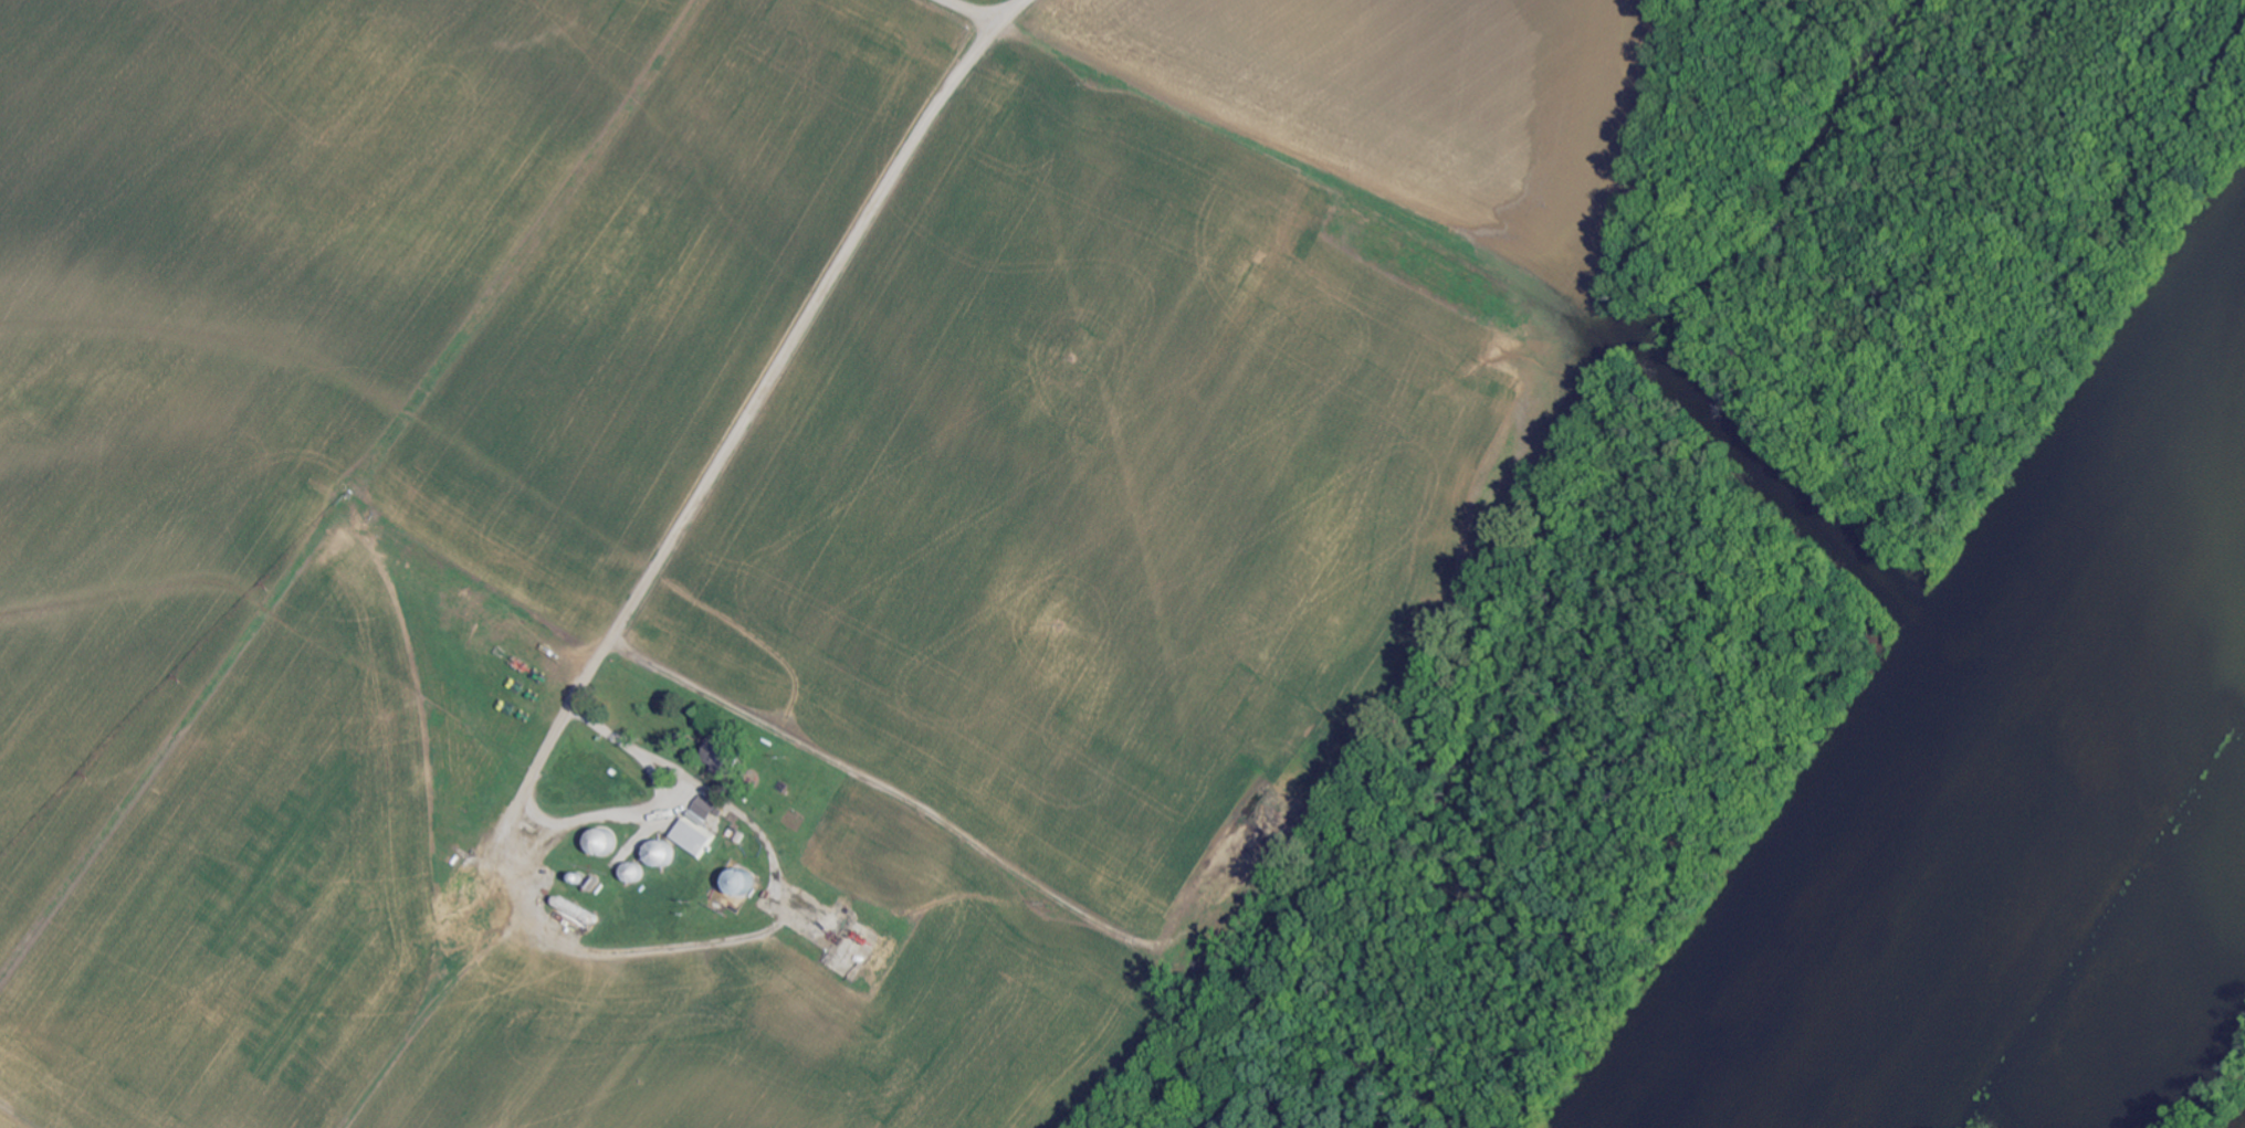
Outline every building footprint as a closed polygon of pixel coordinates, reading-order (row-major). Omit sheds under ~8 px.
[(721,772),(732,760),(714,743),(703,754),(721,772)] [(700,858),(731,816),(703,796),(672,837),(700,858)]
